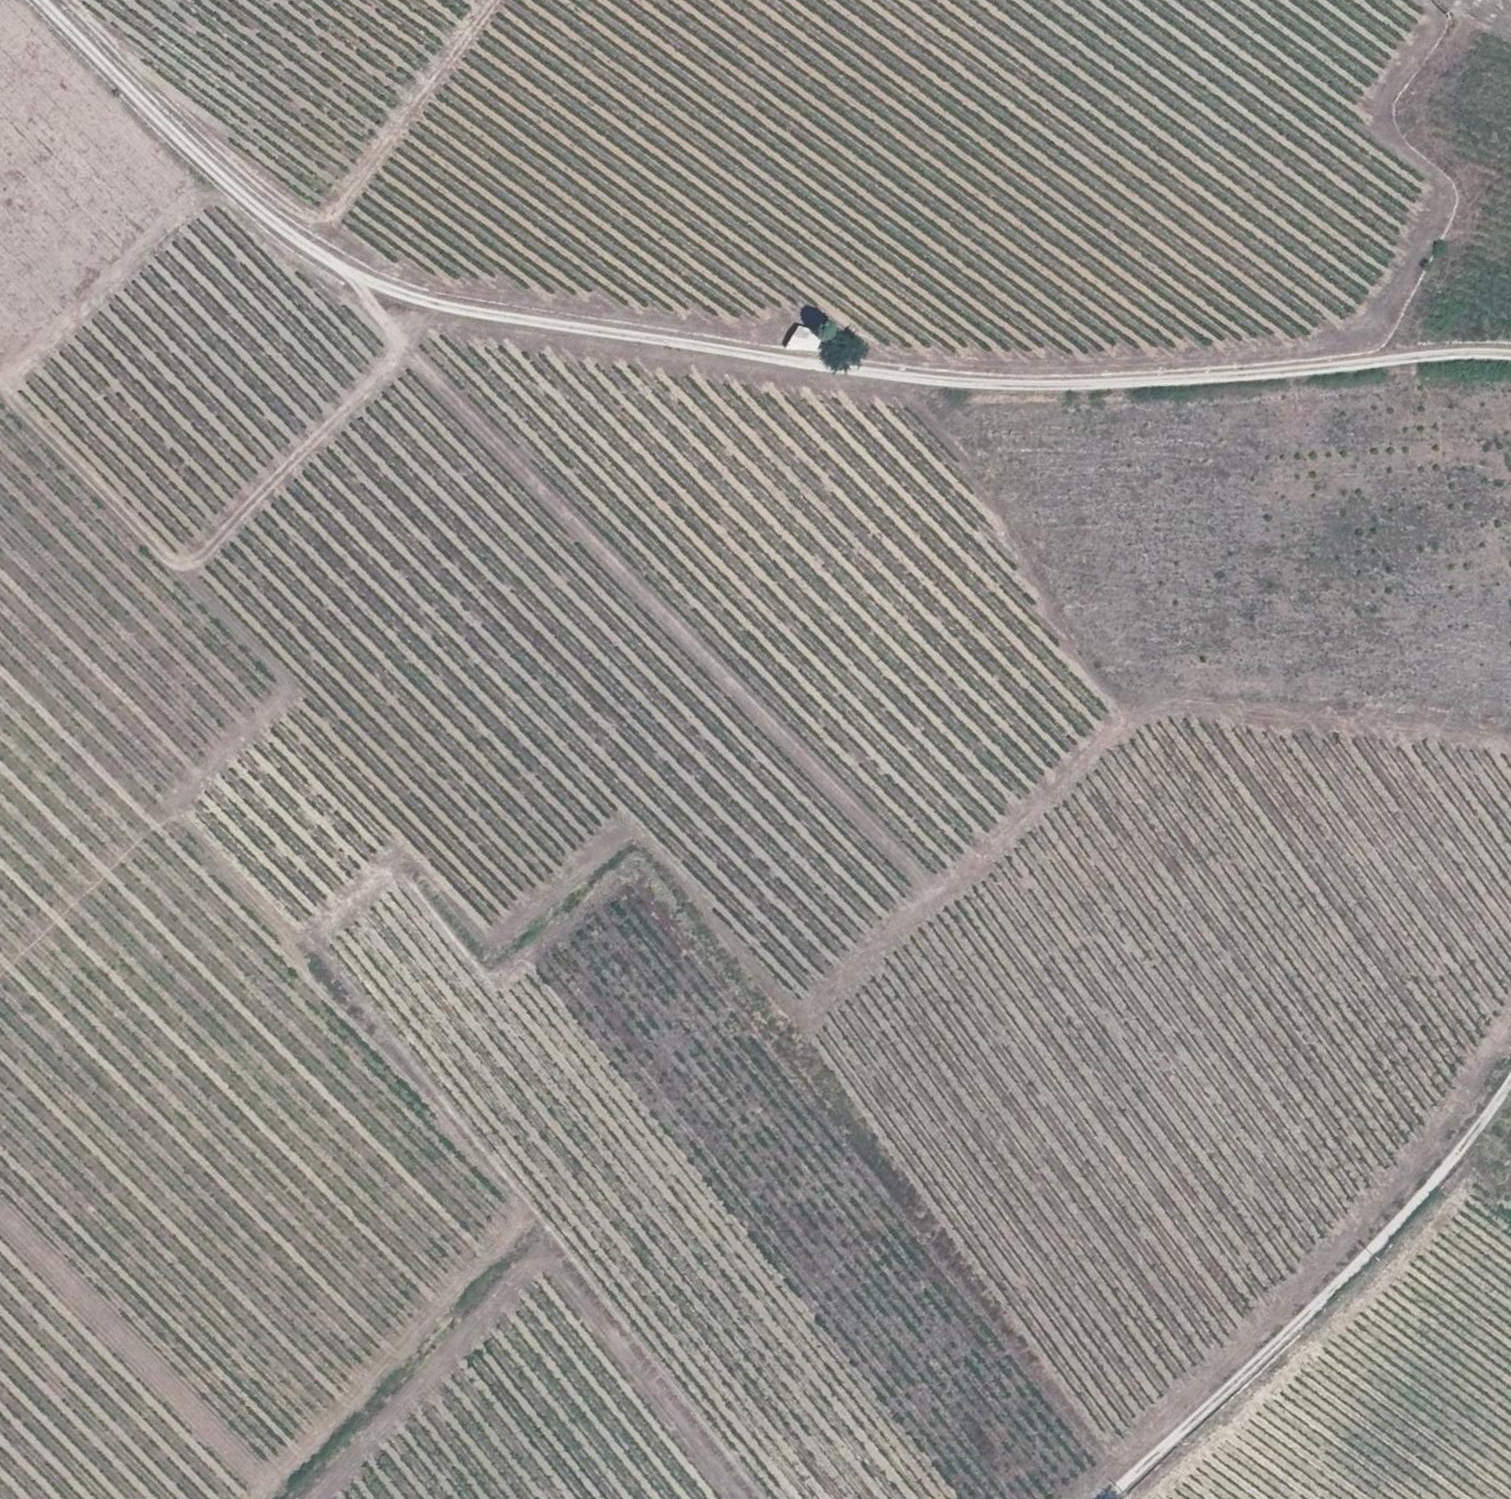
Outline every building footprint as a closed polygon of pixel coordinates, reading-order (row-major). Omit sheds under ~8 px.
[(790,346),(811,348),(812,328),(792,326),(790,346)]
